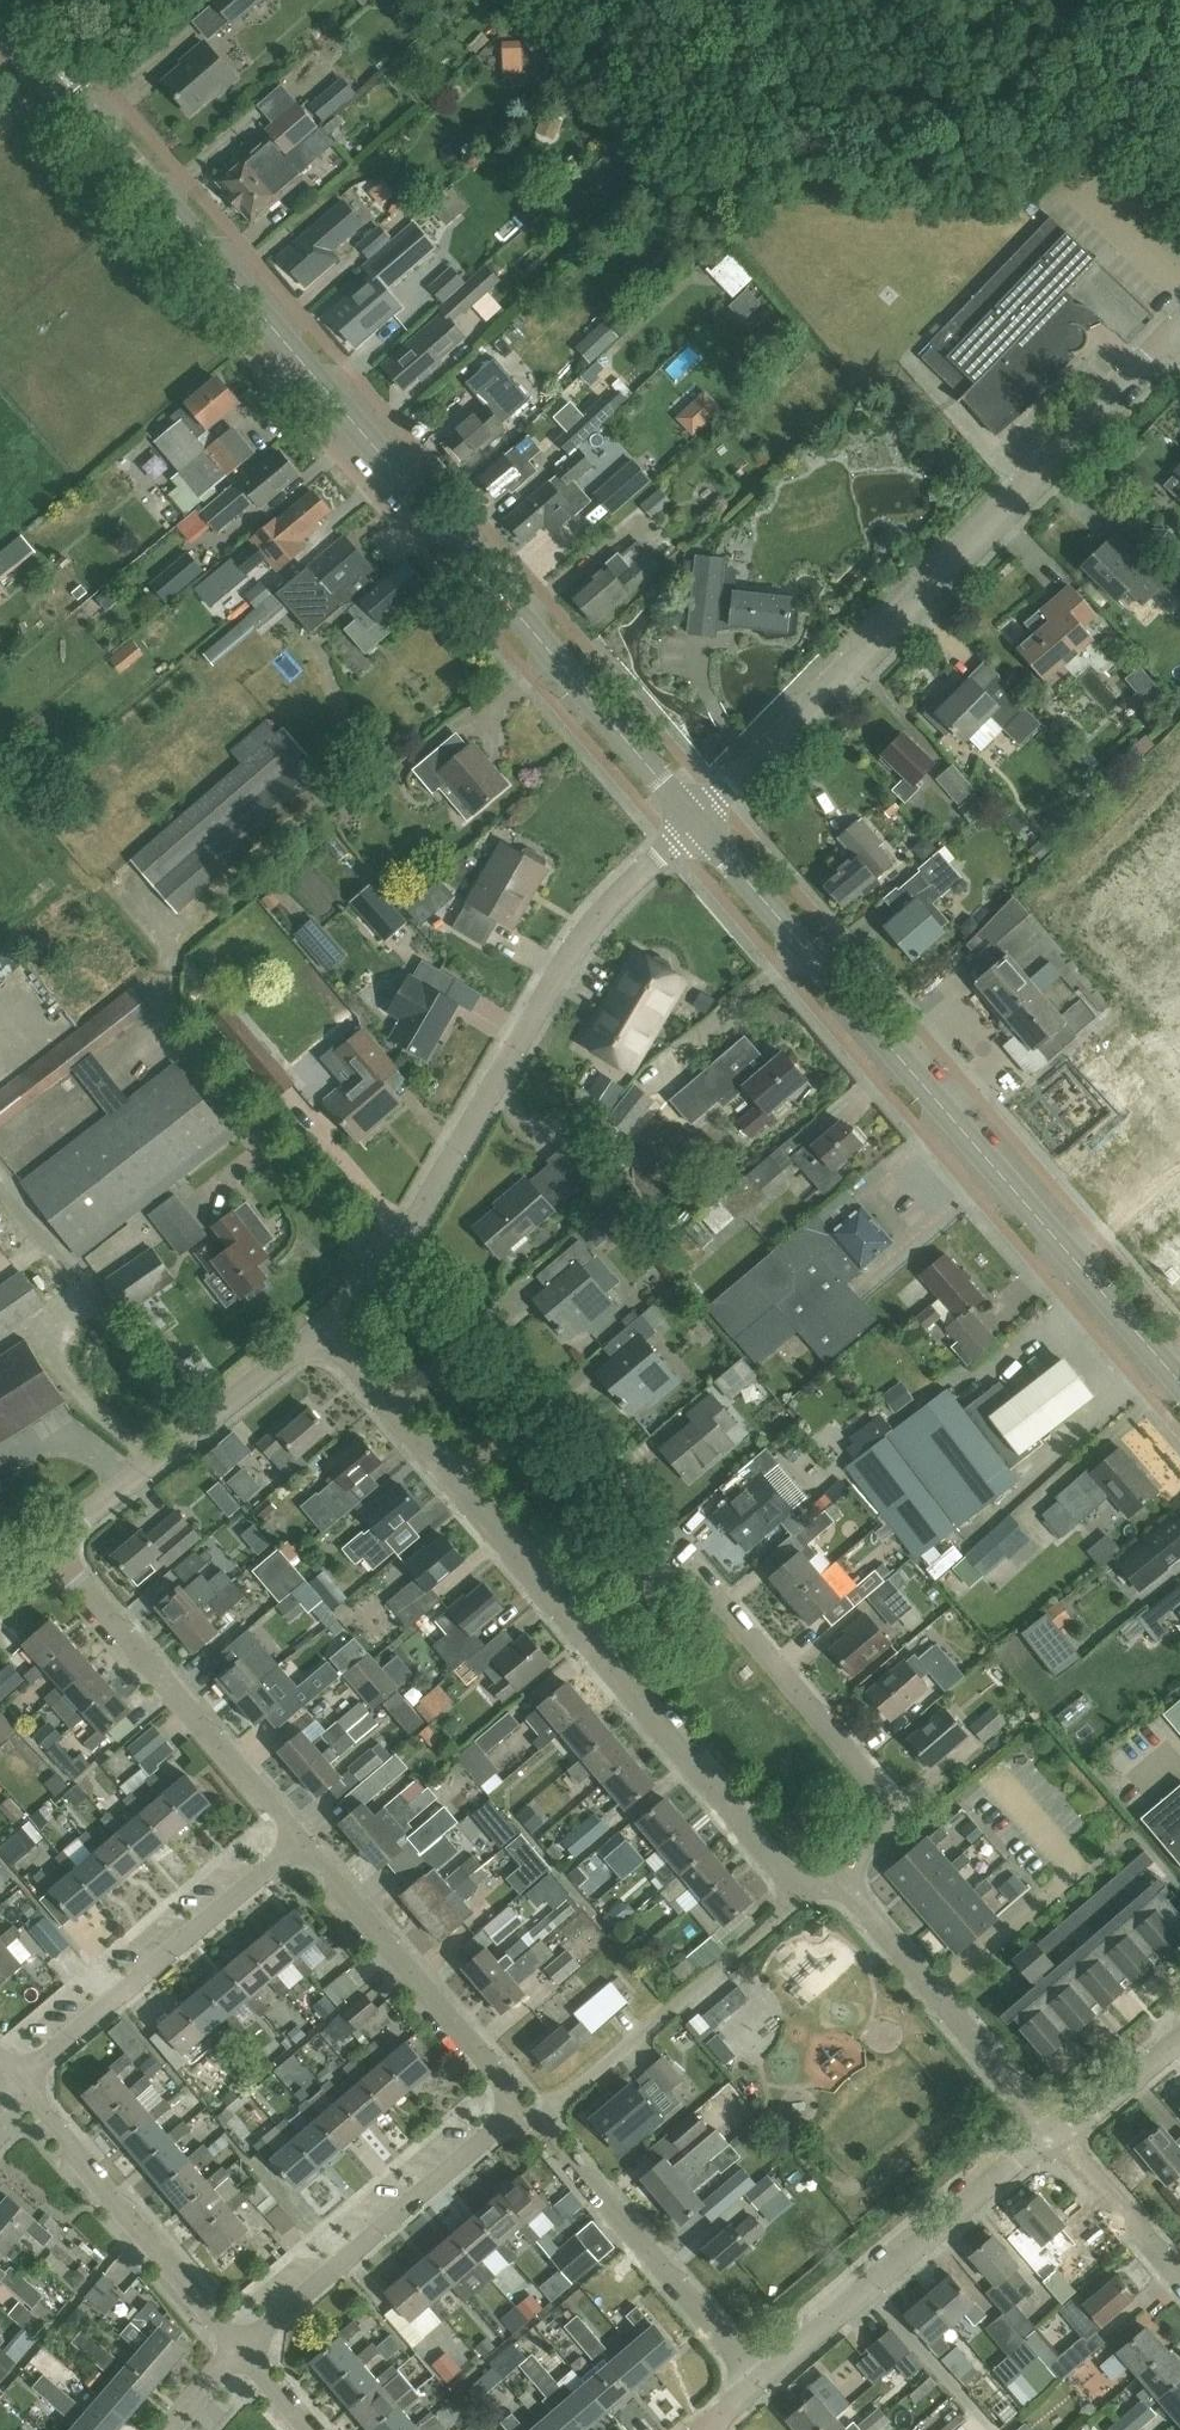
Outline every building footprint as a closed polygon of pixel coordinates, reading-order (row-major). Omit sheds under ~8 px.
[(213,4),(232,25),(260,0),(216,0),(213,3),(213,4)] [(522,14),(512,24),(537,52),(550,41),(555,37),(530,8),(522,14)] [(219,93),(236,78),(204,42),(188,57),(190,59),(163,82),(191,113),(217,90),(219,93)] [(507,74),(530,72),(528,43),(505,45),(507,74)] [(342,77),(309,105),(323,121),(355,93),(342,77)] [(234,203),(285,158),(282,155),(316,125),(297,104),(266,131),(271,136),(217,182),(227,193),(226,194),(234,203)] [(279,192),(298,175),(336,143),(321,126),(285,158),(234,203),(241,211),(242,210),(253,222),(282,197),(279,192)] [(431,206),(447,225),(467,208),(451,189),(431,206)] [(338,258),(332,251),(363,224),(343,201),(279,256),(306,287),(338,258)] [(1072,298),(1066,291),(1098,257),(1097,256),(1094,259),(1051,217),(950,321),(966,336),(947,357),(934,345),(921,358),(962,397),(958,401),(959,402),(963,398),(995,435),(1002,427),(1009,420),(1015,413),(1023,406),(1030,400),(1037,394),(1044,388),(1050,382),(1056,375),(1062,368),(1068,361),(1073,354),(1074,353),(1076,353),(1078,352),(1081,351),(1082,349),(1084,348),(1085,346),(1086,344),(1087,342),(1088,340),(1088,337),(1087,335),(1087,333),(1086,331),(1085,329),(1083,327),(1095,315),(1097,316),(1098,315),(1095,313),(1093,310),(1090,309),(1086,307),(1083,306),(1080,305),(1076,304),(1072,304),(1072,298)] [(381,334),(375,328),(389,316),(378,303),(388,294),(385,290),(435,248),(413,223),(363,267),(374,280),(365,288),(362,285),(329,314),(356,345),(365,336),(371,343),(381,334)] [(356,245),(369,260),(391,240),(379,226),(356,245)] [(735,292),(757,274),(734,247),(713,265),(735,292)] [(452,298),(464,313),(500,281),(488,267),(452,298)] [(442,363),(438,359),(465,336),(444,312),(383,365),(404,389),(418,377),(421,381),(442,363)] [(485,406),(447,439),(464,459),(479,447),(482,451),(507,430),(501,424),(530,399),(495,358),(466,383),(485,406)] [(232,429),(217,441),(206,450),(194,436),(205,427),(207,430),(224,416),(223,414),(237,402),(218,379),(200,395),(198,393),(185,403),(186,404),(175,413),(176,414),(172,417),(176,423),(154,441),(179,471),(174,476),(181,485),(168,495),(184,515),(203,499),(201,497),(252,453),(232,429)] [(577,399),(562,411),(571,421),(585,409),(577,399)] [(603,400),(585,417),(557,442),(569,454),(615,413),(603,400)] [(530,461),(542,451),(529,435),(479,477),(498,498),(509,489),(512,493),(538,471),(530,461)] [(524,541),(544,523),(553,534),(575,515),(591,501),(574,481),(593,465),(580,450),(555,470),(559,474),(506,520),(524,541)] [(259,508),(299,475),(279,451),(239,484),(237,482),(200,513),(216,532),(254,501),(259,508)] [(610,514),(650,480),(635,463),(596,497),(610,514)] [(653,519),(671,503),(660,490),(642,506),(653,519)] [(304,547),(300,542),(321,524),(319,521),(330,512),(312,491),(277,521),(276,519),(252,540),(255,543),(234,560),(246,574),(266,557),(277,570),(304,547)] [(1149,569),(1136,556),(1115,535),(1094,556),(1095,557),(1086,567),(1084,565),(1083,567),(1118,601),(1128,591),(1143,605),(1154,595),(1160,601),(1174,586),(1153,565),(1149,569)] [(344,536),(277,594),(287,606),(292,611),(311,634),(341,608),(342,607),(333,596),(339,591),(340,591),(344,588),(347,592),(365,576),(373,569),(344,536)] [(629,593),(661,566),(649,552),(631,567),(619,552),(570,593),(595,623),(630,593),(629,593)] [(202,570),(188,553),(151,584),(166,601),(202,570)] [(796,634),(798,612),(789,611),(790,597),(734,591),(734,593),(720,592),(724,559),(697,556),(688,633),(716,636),(717,624),(765,629),(767,639),(796,634)] [(365,576),(347,592),(356,602),(349,608),(349,609),(350,610),(357,618),(360,621),(349,631),(365,649),(386,630),(381,624),(383,623),(424,587),(403,562),(374,587),(365,576)] [(1070,587),(1034,618),(1033,631),(1036,634),(1019,649),(1046,681),(1093,640),(1083,628),(1096,617),(1070,587)] [(287,606),(277,594),(249,619),(258,630),(287,606)] [(947,732),(953,726),(966,738),(988,715),(1020,746),(1041,724),(1024,708),(1027,705),(999,677),(985,692),(972,680),(960,692),(952,684),(926,712),(947,732)] [(177,914),(329,782),(283,729),(131,861),(177,914)] [(917,783),(935,764),(903,733),(883,754),(906,776),(893,790),(905,801),(920,786),(917,783)] [(475,813),(506,787),(471,746),(449,765),(436,750),(412,771),(432,795),(448,781),(475,813)] [(959,805),(975,791),(953,766),(937,780),(959,805)] [(1151,768),(1144,775),(1154,786),(1161,778),(1151,768)] [(1131,787),(1124,794),(1135,805),(1142,798),(1131,787)] [(970,823),(987,807),(976,794),(958,810),(970,823)] [(1124,794),(1117,802),(1128,812),(1135,805),(1124,794)] [(824,888),(823,888),(830,896),(831,896),(835,896),(843,905),(862,890),(866,894),(879,882),(876,878),(893,863),(857,821),(839,836),(854,854),(822,881),(824,883),(824,888)] [(1095,824),(1088,831),(1098,841),(1106,834),(1095,824)] [(1170,840),(1179,850),(1179,830),(1170,840)] [(1088,831),(1081,838),(1091,849),(1098,841),(1088,831)] [(1152,858),(1179,887),(1179,850),(1170,840),(1152,858)] [(513,928),(528,901),(525,900),(531,889),(534,891),(546,869),(543,867),(546,862),(545,858),(528,848),(524,850),(521,854),(502,843),(454,927),(483,945),(498,919),(513,928)] [(939,853),(933,858),(918,871),(920,873),(899,891),(911,904),(885,926),(913,959),(916,956),(918,958),(921,955),(920,953),(944,932),(942,930),(949,923),(932,904),(961,879),(939,853)] [(1133,876),(1164,907),(1179,890),(1179,887),(1152,858),(1133,876)] [(1058,860),(1051,867),(1062,878),(1069,871),(1058,860)] [(1051,867),(1044,874),(1055,885),(1062,878),(1051,867)] [(1133,876),(1115,895),(1145,925),(1164,907),(1133,876)] [(404,923),(370,885),(350,904),(384,942),(404,923)] [(1013,891),(992,904),(1005,923),(1026,910),(1013,891)] [(1115,895),(1097,913),(1127,943),(1145,925),(1115,895)] [(1097,913),(1078,932),(1108,962),(1127,943),(1097,913)] [(295,935),(313,955),(332,938),(313,918),(295,935)] [(1011,1028),(1016,1029),(1035,1051),(1038,1049),(1048,1061),(1078,1035),(1077,1034),(1106,1009),(1027,918),(998,943),(1008,954),(976,982),(1008,1019),(1007,1024),(1011,1028)] [(607,1009),(648,1033),(662,1009),(657,1006),(674,979),(683,984),(685,982),(671,973),(671,968),(669,962),(662,958),(655,958),(650,961),(637,953),(635,956),(640,958),(624,985),(622,984),(607,1009)] [(422,962),(412,979),(409,978),(389,1013),(402,1020),(391,1039),(426,1059),(457,1005),(445,998),(455,981),(422,962)] [(148,1011),(131,989),(0,1092),(0,1125),(148,1011)] [(600,1014),(583,1043),(632,1072),(653,1036),(648,1033),(607,1009),(603,1015),(600,1014)] [(1056,1112),(1179,1253),(1179,1163),(1143,1121),(1141,1123),(1132,1113),(1140,1107),(1145,1112),(1179,1081),(1179,1027),(1168,1013),(1056,1112)] [(244,1025),(227,1039),(255,1072),(272,1058),(244,1025)] [(341,1084),(323,1100),(353,1135),(357,1140),(375,1125),(376,1124),(384,1117),(400,1103),(392,1094),(380,1080),(394,1069),(395,1069),(373,1043),(362,1031),(336,1053),(347,1066),(357,1078),(345,1088),(341,1084)] [(680,1056),(691,1041),(680,1034),(669,1049),(680,1056)] [(799,1102),(814,1085),(804,1076),(782,1051),(769,1063),(763,1056),(755,1063),(736,1042),(673,1098),(692,1120),(719,1097),(724,1104),(745,1085),(760,1101),(738,1120),(751,1135),(775,1114),(771,1110),(789,1093),(799,1102)] [(79,1257),(231,1138),(175,1066),(22,1185),(79,1257)] [(610,1108),(623,1088),(601,1072),(587,1093),(610,1108)] [(832,1167),(861,1143),(842,1121),(820,1140),(816,1136),(793,1155),(825,1192),(841,1178),(832,1167)] [(585,1179),(560,1149),(547,1160),(550,1164),(529,1182),(526,1178),(509,1193),(512,1197),(475,1228),(507,1264),(517,1256),(509,1247),(552,1209),(551,1208),(585,1179)] [(768,1156),(719,1198),(734,1216),(738,1220),(767,1195),(761,1188),(781,1171),(768,1156)] [(634,1201),(638,1200),(634,1191),(620,1198),(627,1211),(637,1208),(634,1201)] [(149,1216),(180,1256),(206,1235),(175,1196),(149,1216)] [(211,1242),(196,1253),(213,1275),(220,1269),(242,1297),(245,1294),(249,1299),(267,1285),(263,1280),(266,1278),(257,1266),(268,1257),(261,1249),(275,1238),(246,1201),(214,1226),(231,1247),(221,1255),(211,1242)] [(816,1216),(708,1309),(735,1339),(757,1365),(797,1329),(826,1362),(871,1322),(853,1301),(858,1296),(847,1283),(862,1269),(862,1268),(892,1242),(861,1206),(830,1233),(816,1216)] [(534,1299),(569,1340),(585,1327),(590,1333),(618,1309),(606,1296),(583,1269),(595,1259),(579,1240),(545,1269),(556,1281),(534,1299)] [(124,1315),(174,1281),(152,1249),(102,1284),(124,1315)] [(973,1307),(984,1297),(946,1254),(921,1276),(940,1298),(917,1318),(926,1329),(941,1316),(948,1326),(946,1328),(958,1342),(952,1347),(967,1365),(996,1340),(972,1311),(975,1309),(973,1307)] [(44,1307),(21,1274),(0,1289),(0,1337),(44,1307)] [(658,1335),(654,1331),(642,1315),(608,1343),(618,1356),(596,1374),(630,1415),(649,1400),(643,1392),(669,1371),(646,1344),(658,1335)] [(0,1358),(0,1443),(64,1401),(25,1341),(0,1358)] [(729,1397),(752,1378),(739,1363),(716,1383),(729,1397)] [(1049,1369),(1014,1396),(1012,1398),(999,1381),(964,1408),(948,1387),(887,1434),(888,1435),(848,1465),(913,1555),(1016,1481),(1008,1469),(1043,1443),(1039,1438),(1080,1407),(1079,1407),(1082,1401),(1055,1367),(1049,1369)] [(723,1432),(733,1423),(711,1396),(688,1415),(699,1427),(666,1454),(689,1482),(734,1444),(723,1432)] [(319,1455),(308,1464),(299,1454),(328,1430),(311,1409),(295,1423),(290,1417),(258,1444),(271,1459),(272,1458),(290,1479),(305,1466),(313,1474),(321,1467),(317,1462),(322,1458),(319,1455)] [(306,1512),(311,1519),(323,1532),(360,1501),(359,1499),(357,1501),(348,1490),(381,1462),(360,1438),(337,1457),(335,1455),(325,1463),(337,1477),(317,1494),(321,1499),(306,1512)] [(220,1446),(204,1459),(220,1478),(236,1464),(220,1446)] [(1158,1491),(1142,1474),(1140,1476),(1131,1465),(1133,1463),(1120,1448),(1092,1472),(1089,1468),(1056,1496),(1059,1499),(1041,1515),(1060,1539),(1079,1522),(1097,1506),(1087,1496),(1101,1484),(1129,1516),(1158,1491)] [(767,1449),(722,1486),(723,1488),(740,1473),(750,1485),(744,1491),(746,1494),(735,1503),(733,1500),(716,1514),(746,1549),(780,1520),(795,1538),(806,1529),(792,1512),(793,1512),(763,1477),(779,1463),(767,1449)] [(233,1475),(248,1492),(263,1480),(248,1463),(233,1475)] [(386,1538),(421,1509),(400,1484),(377,1503),(374,1500),(361,1511),(373,1525),(364,1532),(363,1530),(342,1547),(356,1563),(363,1556),(373,1568),(395,1549),(386,1538)] [(259,1524),(276,1510),(268,1501),(252,1516),(259,1524)] [(168,1566),(200,1539),(177,1511),(147,1535),(143,1530),(113,1555),(138,1585),(155,1570),(149,1564),(160,1555),(168,1566)] [(1118,1563),(1133,1581),(1150,1583),(1169,1567),(1168,1567),(1179,1557),(1179,1514),(1118,1563)] [(803,1553),(834,1527),(825,1516),(794,1541),(803,1553)] [(440,1599),(431,1588),(464,1560),(443,1535),(419,1555),(417,1553),(404,1564),(416,1579),(387,1603),(408,1628),(440,1599)] [(1006,1558),(986,1536),(965,1556),(985,1577),(1006,1558)] [(959,1540),(929,1562),(939,1574),(968,1553),(959,1540)] [(285,1544),(278,1550),(288,1563),(301,1552),(295,1546),(290,1550),(285,1544)] [(305,1581),(288,1563),(278,1550),(252,1572),(279,1604),(292,1593),(304,1582),(305,1581)] [(770,1577),(790,1600),(820,1575),(800,1551),(770,1577)] [(195,1552),(174,1571),(184,1583),(205,1564),(195,1552)] [(179,1584),(155,1604),(175,1628),(230,1581),(221,1571),(208,1582),(202,1575),(185,1590),(179,1584)] [(854,1608),(867,1598),(885,1583),(875,1571),(845,1597),(854,1608)] [(898,1571),(885,1583),(867,1598),(891,1627),(913,1608),(898,1590),(907,1582),(898,1571)] [(820,1575),(790,1600),(810,1625),(841,1599),(820,1575)] [(230,1581),(175,1628),(194,1650),(218,1629),(233,1616),(228,1610),(243,1597),(230,1581)] [(304,1582),(292,1593),(305,1608),(309,1613),(321,1602),(304,1582)] [(449,1634),(435,1646),(455,1669),(486,1644),(476,1632),(504,1608),(484,1584),(461,1603),(459,1600),(449,1608),(436,1619),(449,1634)] [(1179,1607),(1179,1587),(1149,1612),(1147,1610),(1119,1632),(1130,1645),(1137,1640),(1138,1640),(1146,1633),(1155,1645),(1168,1636),(1159,1624),(1179,1607)] [(1081,1658),(1046,1613),(1020,1633),(1056,1678),(1081,1658)] [(841,1665),(848,1673),(850,1672),(853,1674),(889,1643),(865,1614),(853,1624),(856,1627),(830,1649),(843,1663),(841,1665)] [(43,1667),(71,1642),(51,1619),(23,1645),(38,1662),(24,1675),(32,1683),(46,1671),(43,1667)] [(248,1627),(216,1655),(227,1668),(217,1676),(237,1699),(279,1664),(278,1663),(274,1666),(257,1645),(260,1642),(248,1627)] [(493,1637),(467,1660),(480,1675),(485,1671),(495,1684),(492,1687),(503,1699),(517,1687),(519,1689),(550,1662),(526,1634),(516,1641),(505,1651),(493,1637)] [(64,1690),(92,1665),(71,1642),(43,1667),(46,1671),(59,1685),(45,1697),(52,1706),(66,1693),(64,1690)] [(920,1679),(929,1671),(946,1691),(965,1675),(938,1643),(919,1659),(915,1655),(906,1663),(904,1661),(868,1692),(890,1719),(927,1688),(920,1679)] [(369,1653),(343,1675),(372,1710),(398,1688),(369,1653)] [(279,1664),(237,1699),(256,1722),(267,1713),(280,1702),(289,1694),(301,1708),(339,1675),(328,1662),(299,1687),(279,1664)] [(25,1679),(11,1663),(0,1673),(0,1702),(25,1679)] [(83,1712),(112,1687),(92,1665),(64,1690),(66,1693),(79,1707),(65,1721),(72,1729),(87,1716),(83,1712)] [(414,1695),(427,1717),(456,1700),(443,1678),(414,1695)] [(562,1731),(589,1709),(567,1683),(526,1718),(540,1735),(533,1741),(540,1750),(562,1731)] [(83,1712),(87,1716),(100,1731),(85,1744),(93,1752),(108,1738),(105,1735),(132,1710),(112,1687),(83,1712)] [(1163,1713),(1179,1734),(1179,1699),(1163,1713)] [(984,1743),(1006,1724),(993,1708),(970,1727),(984,1743)] [(610,1734),(589,1709),(562,1731),(584,1756),(610,1734)] [(909,1740),(918,1751),(916,1757),(924,1766),(929,1765),(931,1766),(968,1735),(945,1709),(909,1740)] [(486,1754),(520,1725),(509,1712),(475,1741),(486,1754)] [(14,1729),(0,1713),(0,1742),(14,1729)] [(345,1755),(362,1740),(377,1727),(368,1716),(347,1734),(346,1733),(298,1774),(317,1797),(341,1776),(332,1765),(345,1755)] [(278,1751),(298,1774),(346,1733),(338,1724),(322,1738),(321,1737),(313,1743),(302,1730),(278,1751)] [(154,1728),(128,1749),(141,1764),(166,1742),(154,1728)] [(594,1769),(605,1782),(632,1759),(610,1734),(584,1756),(569,1769),(580,1782),(594,1769)] [(383,1763),(372,1750),(350,1769),(361,1782),(383,1763)] [(1045,1804),(1061,1793),(1031,1750),(1015,1762),(1045,1804)] [(653,1785),(632,1759),(605,1782),(627,1808),(653,1785)] [(383,1765),(362,1784),(374,1798),(395,1779),(383,1765)] [(168,1789),(156,1776),(147,1783),(159,1797),(163,1793),(188,1823),(211,1803),(186,1774),(168,1789)] [(385,1807),(394,1817),(424,1791),(415,1781),(385,1807)] [(1141,1818),(1179,1864),(1179,1785),(1141,1818)] [(394,1817),(384,1825),(360,1846),(379,1869),(403,1848),(396,1840),(412,1827),(409,1823),(438,1798),(429,1787),(424,1791),(394,1817)] [(159,1797),(145,1808),(134,1795),(125,1802),(137,1816),(140,1812),(166,1842),(188,1823),(163,1793),(159,1797)] [(639,1822),(661,1848),(687,1825),(666,1800),(639,1822)] [(340,1823),(360,1846),(384,1825),(364,1802),(340,1823)] [(421,1852),(456,1822),(443,1808),(409,1838),(421,1852)] [(498,1810),(483,1823),(502,1846),(517,1833),(498,1810)] [(123,1828),(111,1814),(102,1821),(114,1835),(118,1832),(143,1861),(166,1842),(140,1812),(137,1816),(123,1828)] [(20,1827),(35,1838),(44,1826),(29,1814),(20,1827)] [(576,1857),(607,1831),(594,1815),(563,1842),(576,1857)] [(687,1825),(661,1848),(672,1861),(655,1874),(633,1893),(645,1907),(661,1894),(659,1892),(708,1850),(687,1825)] [(911,1899),(949,1865),(934,1847),(948,1835),(941,1827),(927,1839),(888,1872),(911,1899)] [(100,1847),(88,1833),(80,1840),(92,1854),(95,1851),(121,1881),(143,1861),(118,1832),(114,1835),(100,1847)] [(597,1853),(622,1881),(644,1861),(619,1833),(597,1853)] [(506,1847),(522,1866),(533,1879),(547,1868),(520,1836),(506,1847)] [(419,1919),(467,1878),(479,1868),(472,1859),(460,1870),(459,1869),(443,1882),(435,1873),(457,1854),(443,1839),(421,1858),(432,1872),(425,1878),(424,1876),(400,1897),(419,1919)] [(686,1894),(694,1905),(703,1898),(730,1875),(708,1850),(659,1892),(661,1894),(671,1906),(686,1894)] [(73,1870),(98,1900),(121,1881),(95,1851),(92,1854),(77,1866),(66,1852),(57,1859),(69,1873),(73,1870)] [(1046,1956),(1154,1862),(1145,1851),(1036,1945),(1035,1943),(1015,1960),(1031,1979),(1051,1962),(1046,1956)] [(964,1853),(949,1865),(911,1899),(933,1925),(972,1891),(956,1873),(971,1861),(964,1853)] [(55,1885),(43,1871),(34,1878),(48,1895),(41,1901),(63,1928),(74,1919),(75,1920),(98,1900),(73,1870),(69,1873),(55,1885)] [(550,1872),(535,1884),(547,1898),(556,1908),(570,1895),(550,1872)] [(751,1901),(730,1875),(703,1898),(724,1923),(751,1901)] [(1009,1903),(1026,1889),(1013,1875),(997,1889),(1009,1903)] [(463,1922),(453,1910),(478,1890),(467,1878),(419,1919),(438,1942),(463,1922)] [(957,1952),(996,1918),(979,1899),(993,1887),(986,1879),(972,1891),(933,1925),(957,1952)] [(498,1913),(519,1893),(508,1880),(487,1899),(498,1913)] [(1179,1931),(1179,1913),(1160,1890),(1014,2017),(1047,2056),(1065,2040),(1061,2034),(1071,2025),(1076,2031),(1094,2015),(1089,2009),(1100,2000),(1105,2005),(1123,1990),(1118,1984),(1129,1975),(1134,1980),(1152,1965),(1147,1959),(1158,1950),(1162,1955),(1179,1940),(1179,1939),(1176,1934),(1179,1931)] [(461,1968),(481,1992),(539,1942),(573,1913),(565,1903),(531,1932),(497,1962),(485,1948),(461,1968)] [(323,1935),(320,1937),(295,1908),(272,1928),(297,1958),(301,1955),(315,1943),(329,1959),(338,1952),(323,1935)] [(496,1946),(520,1925),(507,1911),(483,1931),(496,1946)] [(44,1917),(30,1929),(53,1957),(68,1945),(44,1917)] [(0,1942),(0,1983),(21,1965),(5,1946),(21,1932),(13,1924),(0,1935),(0,1940),(1,1941),(0,1942)] [(275,1977),(279,1974),(293,1962),(306,1978),(315,1971),(301,1955),(297,1958),(272,1928),(249,1947),(275,1977)] [(698,1973),(727,1948),(715,1935),(687,1960),(698,1973)] [(791,1957),(819,1991),(846,1969),(818,1935),(791,1957)] [(517,1985),(551,1956),(539,1942),(481,1992),(500,2014),(524,1994),(517,1985)] [(284,1997),(292,1990),(279,1974),(275,1977),(249,1947),(227,1966),(252,1996),(256,1993),(270,1981),(284,1997)] [(556,1986),(578,1967),(566,1953),(544,1971),(556,1986)] [(270,2009),(256,1993),(252,1996),(227,1966),(204,1986),(230,2015),(233,2013),(247,2000),(261,2017),(270,2009)] [(337,2005),(359,1987),(345,1971),(324,1990),(337,2005)] [(580,2045),(629,2004),(611,1982),(575,2013),(582,2022),(570,2032),(564,2025),(533,2050),(551,2071),(580,2046),(580,2045)] [(204,1986),(182,2005),(207,2035),(210,2032),(224,2020),(238,2036),(246,2029),(233,2013),(230,2015),(204,1986)] [(750,1999),(739,1986),(702,2015),(712,2028),(750,1999)] [(377,2007),(364,1992),(343,2011),(355,2026),(377,2007)] [(224,2048),(210,2032),(207,2035),(182,2005),(159,2024),(179,2048),(167,2058),(177,2069),(188,2059),(184,2054),(202,2039),(216,2055),(224,2048)] [(701,2032),(709,2026),(699,2012),(690,2019),(701,2032)] [(383,2061),(408,2090),(431,2070),(406,2041),(388,2056),(374,2040),(366,2048),(379,2064),(383,2061)] [(131,2090),(119,2076),(134,2063),(127,2055),(111,2068),(112,2069),(83,2093),(103,2117),(132,2092),(131,2090)] [(361,2080),(386,2110),(408,2090),(383,2061),(379,2064),(365,2076),(352,2060),(343,2067),(357,2083),(361,2080)] [(663,2060),(648,2072),(666,2094),(681,2082),(663,2060)] [(103,2117),(122,2139),(151,2114),(150,2113),(138,2099),(153,2086),(146,2077),(131,2090),(132,2092),(103,2117)] [(361,2080),(357,2083),(343,2095),(329,2080),(321,2087),(335,2102),(338,2099),(364,2129),(386,2110),(361,2080)] [(622,2153),(663,2119),(636,2087),(624,2097),(620,2094),(612,2101),(607,2096),(583,2116),(597,2133),(600,2130),(606,2136),(605,2137),(608,2140),(610,2138),(622,2153)] [(316,2119),(341,2148),(364,2129),(338,2099),(335,2102),(321,2115),(309,2101),(300,2109),(312,2122),(316,2119)] [(122,2139),(141,2162),(170,2137),(169,2136),(158,2122),(173,2109),(165,2100),(150,2113),(151,2114),(122,2139)] [(680,2150),(705,2130),(694,2116),(668,2136),(680,2150)] [(294,2138),(319,2168),(341,2148),(316,2119),(312,2122),(298,2134),(286,2121),(278,2128),(289,2142),(294,2138)] [(190,2160),(187,2157),(177,2144),(192,2131),(184,2122),(169,2136),(170,2137),(141,2162),(161,2185),(190,2160)] [(1129,2146),(1145,2165),(1149,2162),(1168,2183),(1179,2173),(1179,2150),(1160,2126),(1147,2137),(1144,2133),(1129,2146)] [(661,2201),(708,2161),(729,2144),(717,2129),(672,2167),(665,2158),(642,2178),(661,2201)] [(294,2138),(289,2142),(275,2154),(264,2140),(255,2148),(270,2165),(274,2162),(296,2188),(319,2168),(294,2138)] [(204,2143),(187,2157),(190,2160),(161,2185),(180,2208),(209,2183),(207,2180),(195,2165),(211,2152),(204,2143)] [(680,2224),(699,2208),(703,2204),(693,2192),(718,2171),(721,2174),(740,2158),(729,2145),(709,2162),(708,2161),(661,2201),(680,2224)] [(223,2166),(207,2180),(209,2183),(180,2208),(200,2230),(229,2206),(226,2202),(214,2188),(230,2174),(223,2166)] [(720,2188),(733,2203),(755,2184),(742,2169),(720,2188)] [(769,2173),(746,2192),(759,2208),(781,2189),(769,2173)] [(300,2219),(264,2175),(249,2187),(284,2231),(300,2219)] [(524,2224),(528,2221),(541,2209),(556,2225),(564,2218),(548,2198),(544,2201),(521,2175),(498,2195),(524,2224)] [(242,2188),(226,2202),(229,2206),(200,2230),(219,2254),(248,2229),(233,2211),(249,2197),(242,2188)] [(501,2244),(505,2240),(519,2228),(533,2245),(542,2237),(528,2221),(524,2224),(498,2195),(476,2214),(501,2244)] [(0,2207),(0,2229),(15,2242),(25,2230),(44,2246),(53,2235),(47,2231),(37,2222),(34,2219),(34,2218),(9,2196),(0,2207)] [(1059,2258),(1061,2256),(1076,2243),(1062,2227),(1064,2225),(1039,2196),(1017,2214),(1029,2228),(1022,2234),(1022,2235),(1035,2249),(1026,2256),(1024,2258),(1043,2280),(1063,2263),(1059,2258)] [(56,2221),(46,2212),(37,2222),(47,2231),(56,2221)] [(479,2263),(483,2260),(496,2248),(510,2264),(519,2257),(505,2240),(501,2244),(476,2214),(453,2233),(479,2263)] [(748,2244),(764,2230),(752,2216),(735,2231),(731,2226),(703,2250),(720,2270),(749,2245),(748,2244)] [(15,2242),(0,2229),(0,2259),(15,2242)] [(457,2282),(460,2279),(474,2267),(488,2283),(497,2276),(483,2260),(479,2263),(453,2233),(431,2252),(457,2282)] [(551,2257),(572,2283),(598,2261),(576,2235),(551,2257)] [(1033,2290),(1030,2287),(1015,2269),(1019,2266),(993,2237),(971,2256),(996,2284),(987,2292),(1018,2327),(1028,2318),(1016,2304),(1033,2290)] [(434,2301),(438,2298),(452,2286),(466,2303),(474,2295),(460,2279),(457,2282),(431,2252),(409,2272),(434,2301)] [(517,2263),(506,2270),(519,2291),(530,2285),(517,2263)] [(11,2267),(6,2273),(0,2280),(1,2280),(17,2294),(27,2281),(11,2267)] [(434,2301),(409,2272),(385,2292),(411,2321),(429,2306),(443,2322),(452,2314),(438,2298),(434,2301)] [(85,2297),(97,2306),(115,2284),(103,2275),(85,2297)] [(951,2275),(928,2296),(952,2323),(965,2311),(974,2322),(974,2323),(985,2314),(951,2275)] [(1071,2297),(1053,2276),(1044,2283),(1063,2304),(1071,2297)] [(1062,2312),(1079,2332),(1080,2331),(1085,2336),(1094,2329),(1096,2331),(1134,2298),(1115,2276),(1085,2302),(1080,2296),(1062,2312)] [(33,2308),(44,2296),(27,2281),(17,2294),(33,2308)] [(519,2302),(537,2317),(549,2302),(532,2287),(519,2302)] [(939,2354),(948,2366),(961,2355),(951,2344),(949,2345),(948,2345),(939,2334),(952,2323),(928,2296),(905,2316),(938,2354),(939,2354)] [(19,2302),(8,2314),(35,2337),(45,2324),(19,2302)] [(131,2323),(149,2339),(139,2350),(166,2373),(186,2350),(175,2340),(182,2332),(149,2303),(131,2323)] [(643,2335),(631,2345),(653,2371),(676,2350),(654,2325),(653,2326),(637,2307),(627,2316),(643,2335)] [(579,2343),(592,2332),(578,2315),(565,2327),(579,2343)] [(354,2323),(336,2338),(337,2339),(311,2361),(331,2384),(360,2360),(358,2358),(347,2344),(361,2331),(354,2323)] [(1131,2364),(1140,2374),(1167,2351),(1147,2327),(1102,2366),(1113,2380),(1131,2364)] [(71,2342),(88,2357),(100,2344),(83,2329),(71,2342)] [(887,2370),(909,2351),(890,2330),(869,2348),(887,2370)] [(593,2360),(606,2348),(592,2332),(579,2343),(593,2360)] [(1038,2393),(1056,2377),(1048,2368),(1022,2337),(1004,2352),(1038,2393)] [(88,2357),(105,2371),(116,2358),(100,2344),(88,2357)] [(331,2384),(350,2407),(379,2382),(378,2380),(366,2367),(381,2354),(373,2345),(358,2358),(360,2360),(331,2384)] [(450,2345),(433,2357),(449,2379),(466,2367),(450,2345)] [(631,2345),(608,2365),(630,2390),(653,2371),(631,2345)] [(1048,2368),(1056,2377),(1060,2381),(1084,2360),(1073,2347),(1048,2368)] [(12,2368),(16,2362),(0,2348),(0,2381),(1,2381),(12,2368)] [(139,2350),(120,2372),(146,2395),(166,2373),(139,2350)] [(1140,2374),(1151,2387),(1141,2396),(1150,2406),(1160,2397),(1179,2380),(1179,2366),(1167,2351),(1140,2374)] [(532,2355),(518,2366),(532,2382),(546,2371),(532,2355)] [(828,2384),(851,2405),(877,2377),(854,2356),(828,2384)] [(630,2390),(608,2365),(604,2359),(581,2378),(586,2384),(608,2409),(630,2390)] [(412,2391),(392,2368),(378,2380),(379,2382),(350,2407),(369,2429),(399,2405),(397,2403),(412,2391)] [(465,2392),(475,2404),(502,2380),(491,2369),(465,2392)] [(547,2429),(583,2429),(585,2429),(563,2403),(573,2395),(564,2384),(559,2387),(546,2371),(532,2382),(546,2399),(542,2403),(552,2413),(541,2422),(547,2429)] [(120,2372),(100,2395),(127,2418),(146,2395),(120,2372)] [(44,2376),(32,2389),(49,2403),(60,2390),(44,2376)] [(1179,2421),(1179,2420),(1179,2380),(1160,2397),(1163,2402),(1155,2409),(1162,2418),(1171,2411),(1179,2421)] [(563,2403),(585,2429),(608,2409),(586,2384),(573,2395),(563,2403)] [(826,2407),(837,2397),(826,2385),(788,2418),(798,2429),(819,2429),(834,2417),(826,2407)] [(81,2418),(72,2410),(77,2405),(60,2390),(49,2403),(65,2417),(62,2420),(72,2428),(70,2429),(95,2429),(81,2418)] [(418,2428),(417,2427),(404,2412),(419,2400),(412,2391),(397,2403),(399,2405),(369,2429),(415,2429),(418,2428)] [(81,2418),(95,2429),(116,2429),(127,2418),(100,2395),(81,2418)] [(1139,2429),(1156,2415),(1142,2398),(1125,2413),(1139,2429)] [(878,2429),(880,2429),(889,2422),(878,2408),(867,2417),(878,2429)] [(626,2421),(630,2429),(661,2429),(652,2409),(626,2421)] [(1125,2413),(1108,2428),(1110,2429),(1139,2429),(1125,2413)] [(415,2429),(431,2429),(439,2423),(432,2414),(417,2427),(418,2428),(415,2429)] [(502,2423),(508,2429),(525,2429),(512,2415),(502,2423)] [(867,2417),(856,2426),(852,2422),(844,2429),(834,2417),(819,2429),(878,2429),(867,2417)]
